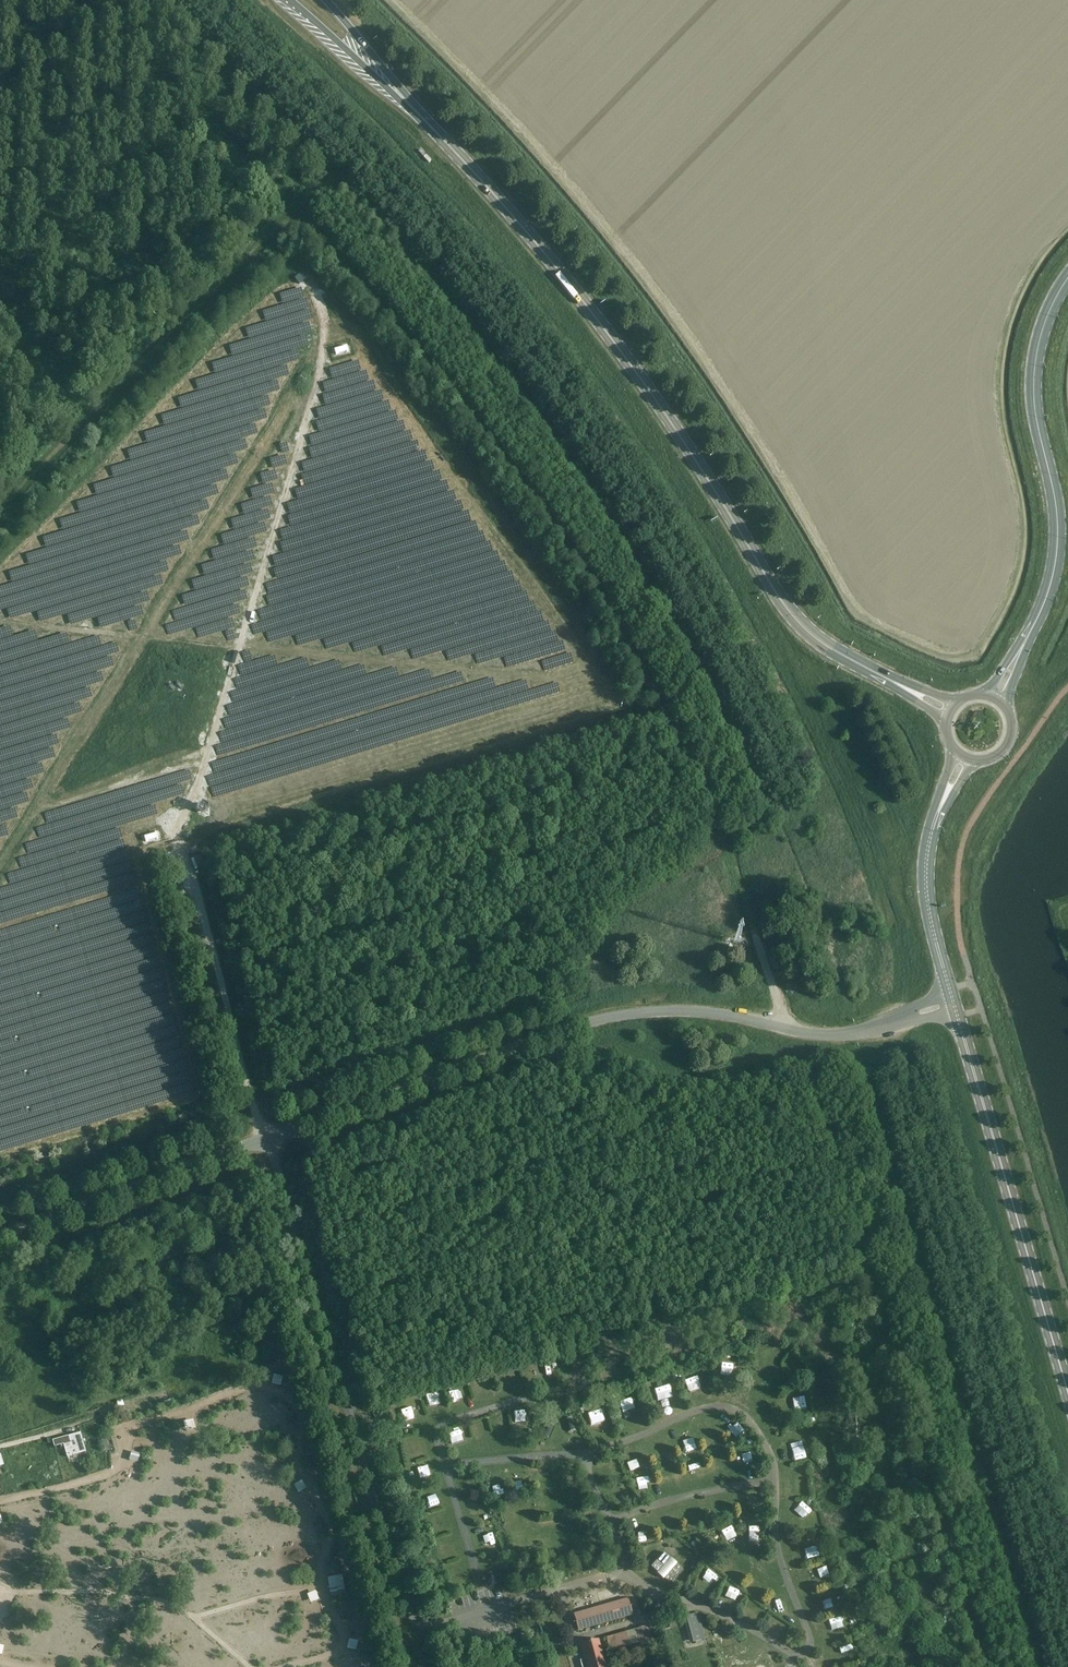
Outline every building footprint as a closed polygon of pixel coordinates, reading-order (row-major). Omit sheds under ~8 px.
[(301,275),(292,278),(294,284),(303,281),(301,275)] [(336,355),(348,351),(347,346),(334,350),(336,355)] [(156,838),(147,840),(149,846),(158,844),(156,838)] [(762,1348),(764,1358),(776,1355),(774,1345),(762,1348)] [(732,1363),(734,1358),(723,1355),(721,1361),(732,1363)] [(548,1363),(537,1364),(538,1375),(549,1374),(548,1363)] [(786,1385),(796,1383),(793,1371),(783,1373),(786,1385)] [(685,1386),(697,1382),(694,1372),(682,1376),(685,1386)] [(726,1387),(718,1387),(717,1396),(734,1397),(735,1372),(727,1372),(726,1387)] [(666,1381),(653,1384),(654,1390),(668,1387),(666,1381)] [(542,1405),(552,1403),(550,1392),(540,1394),(542,1405)] [(792,1393),(792,1404),(809,1403),(809,1392),(792,1393)] [(399,1401),(401,1412),(413,1410),(411,1399),(399,1401)] [(632,1410),(631,1399),(618,1400),(619,1411),(632,1410)] [(590,1424),(604,1419),(600,1408),(587,1412),(590,1424)] [(527,1423),(526,1413),(513,1414),(513,1424),(527,1423)] [(572,1421),(562,1424),(564,1433),(574,1430),(572,1421)] [(548,1439),(552,1429),(546,1427),(542,1436),(548,1439)] [(451,1432),(455,1441),(465,1438),(461,1428),(451,1432)] [(737,1430),(726,1435),(729,1441),(740,1437),(737,1430)] [(795,1460),(806,1458),(803,1442),(792,1444),(795,1460)] [(615,1460),(606,1464),(611,1474),(620,1470),(615,1460)] [(431,1475),(429,1466),(418,1468),(420,1478),(431,1475)] [(668,1468),(669,1478),(680,1477),(678,1467),(668,1468)] [(465,1474),(466,1485),(476,1483),(475,1473),(465,1474)] [(806,1488),(807,1473),(799,1473),(798,1488),(806,1488)] [(609,1486),(613,1496),(624,1492),(620,1482),(609,1486)] [(565,1501),(576,1499),(574,1492),(564,1494),(565,1501)] [(804,1500),(796,1508),(804,1517),(812,1509),(804,1500)] [(430,1513),(432,1523),(444,1521),(442,1510),(430,1513)] [(674,1516),(664,1520),(667,1530),(677,1527),(674,1516)] [(748,1543),(758,1541),(757,1530),(746,1532),(748,1543)] [(491,1535),(481,1536),(481,1545),(491,1545),(491,1535)] [(819,1542),(806,1545),(808,1556),(821,1553),(819,1542)] [(671,1584),(683,1569),(663,1553),(651,1567),(671,1584)] [(828,1565),(817,1567),(819,1579),(830,1577),(828,1565)] [(450,1577),(461,1575),(459,1568),(448,1570),(450,1577)] [(709,1569),(700,1578),(707,1584),(715,1575),(709,1569)] [(837,1590),(826,1592),(828,1603),(839,1601),(837,1590)] [(732,1593),(729,1600),(739,1603),(741,1596),(732,1593)] [(576,1619),(579,1630),(632,1615),(627,1599),(587,1611),(588,1615),(576,1619)] [(750,1616),(758,1622),(766,1613),(757,1606),(750,1616)] [(695,1614),(688,1616),(695,1642),(702,1640),(695,1614)] [(840,1614),(828,1617),(831,1628),(843,1625),(840,1614)] [(647,1627),(636,1630),(640,1645),(651,1642),(647,1627)] [(625,1632),(607,1638),(610,1651),(629,1645),(625,1632)] [(597,1641),(583,1644),(587,1658),(580,1660),(582,1666),(601,1666),(604,1666),(597,1641)] [(840,1644),(841,1655),(852,1654),(851,1642),(840,1644)]
